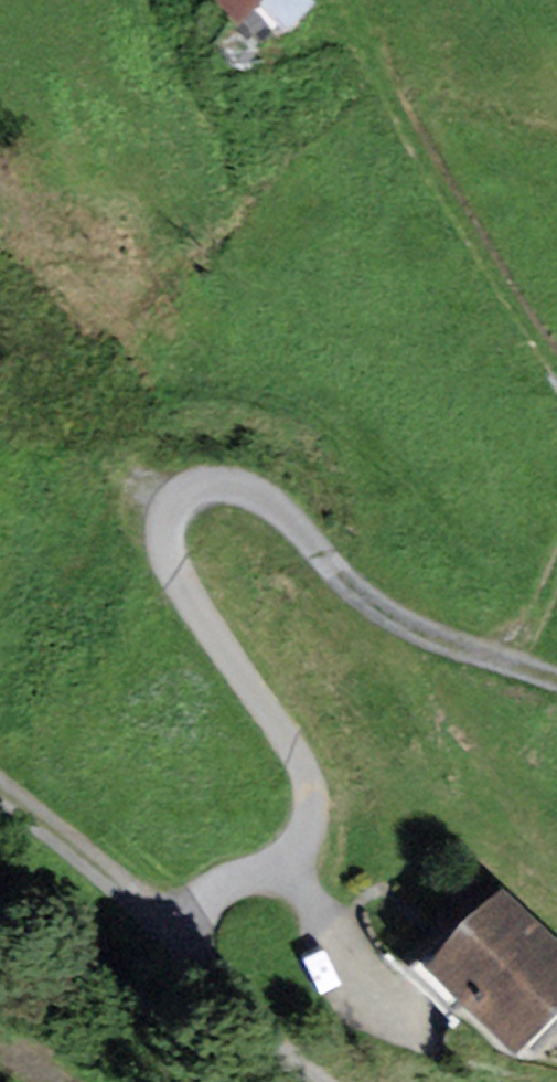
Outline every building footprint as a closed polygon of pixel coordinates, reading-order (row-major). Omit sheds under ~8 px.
[(237,35),(274,0),(204,0),(237,35)] [(424,965),(515,1053),(556,1009),(556,940),(500,886),(424,965)]
